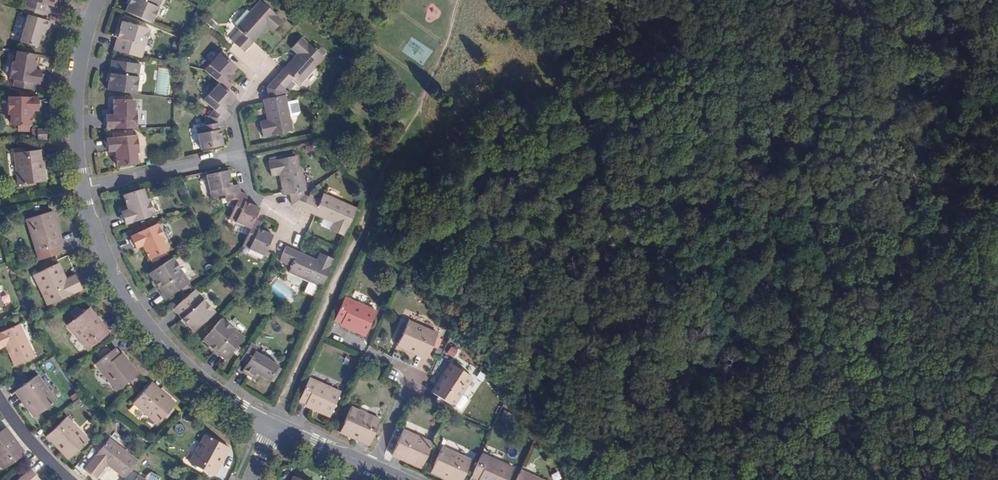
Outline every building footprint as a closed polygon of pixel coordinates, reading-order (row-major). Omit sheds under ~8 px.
[(44,12),(46,5),(55,7),(57,0),(31,0),(30,0),(26,0),(24,6),(44,12)] [(152,23),(162,0),(130,0),(125,11),(152,23)] [(235,44),(245,53),(249,48),(253,43),(251,41),(265,26),(267,28),(272,32),(283,21),(260,0),(235,27),(239,30),(243,33),(234,43),(235,44)] [(43,19),(44,12),(24,6),(22,13),(27,15),(19,42),(38,47),(41,36),(43,32),(48,34),(51,21),(43,19)] [(113,50),(141,58),(150,29),(129,24),(123,22),(121,21),(113,50)] [(251,41),(253,43),(267,28),(265,26),(251,41)] [(231,40),(234,43),(243,33),(239,30),(231,40)] [(291,49),(297,54),(299,56),(285,71),(283,69),(279,74),(274,80),(284,90),(291,82),(294,79),(301,85),(325,58),(302,37),(291,49)] [(36,65),(38,54),(16,51),(14,62),(12,62),(9,79),(14,80),(33,84),(39,85),(41,71),(40,70),(36,69),(36,65)] [(219,83),(227,90),(229,87),(231,84),(227,80),(237,68),(224,56),(219,53),(204,70),(219,83)] [(297,54),(283,69),(285,71),(299,56),(297,54)] [(107,90),(136,94),(140,64),(111,60),(107,90)] [(172,70),(158,68),(156,92),(168,94),(172,70)] [(33,84),(14,80),(13,86),(32,90),(33,84)] [(274,80),(267,87),(267,91),(269,98),(265,99),(269,120),(267,121),(260,122),(263,137),(290,131),(287,115),(290,115),(288,100),(286,95),(283,95),(282,92),(284,90),(274,80)] [(291,82),(284,90),(287,92),(294,84),(291,82)] [(235,98),(232,95),(227,90),(219,83),(203,100),(213,108),(210,110),(212,113),(208,116),(225,120),(227,118),(230,114),(225,110),(235,98)] [(12,96),(8,96),(8,115),(10,114),(10,126),(31,126),(32,115),(32,111),(37,111),(38,112),(39,97),(19,97),(12,96)] [(106,128),(136,128),(137,111),(135,111),(135,100),(121,99),(115,99),(113,99),(112,114),(107,114),(106,128)] [(297,99),(288,100),(290,115),(297,113),(299,110),(297,99)] [(226,125),(225,120),(208,116),(210,125),(207,125),(197,127),(201,150),(223,145),(221,130),(226,129),(226,125)] [(37,135),(37,140),(46,140),(46,129),(37,129),(37,135)] [(139,153),(137,135),(133,136),(111,138),(106,139),(108,152),(114,152),(116,166),(138,165),(137,153),(139,153)] [(17,184),(45,181),(42,163),(44,163),(43,150),(13,153),(17,184)] [(273,161),(296,156),(295,153),(272,157),(273,161)] [(308,197),(304,196),(304,191),(307,191),(302,171),(299,172),(296,156),(273,161),(271,161),(270,158),(268,159),(272,177),(279,176),(282,175),(286,195),(289,195),(292,205),(302,209),(308,197)] [(226,195),(227,203),(240,192),(239,189),(238,185),(232,185),(228,171),(206,175),(211,198),(226,195)] [(122,195),(126,205),(127,210),(122,212),(121,212),(126,224),(155,215),(149,199),(147,199),(144,188),(122,195)] [(240,192),(227,203),(235,207),(229,220),(250,229),(254,219),(259,208),(245,201),(247,195),(243,193),(240,192)] [(308,197),(302,209),(314,215),(315,212),(333,221),(332,224),(330,230),(344,237),(353,216),(355,210),(341,204),(342,202),(324,194),(321,199),(320,202),(308,197)] [(341,204),(355,210),(357,208),(342,202),(341,204)] [(61,245),(59,237),(55,226),(57,225),(53,211),(26,219),(36,252),(61,245)] [(315,212),(314,215),(332,224),(333,221),(315,212)] [(254,219),(250,229),(242,246),(268,258),(270,253),(266,251),(273,235),(259,229),(262,222),(258,221),(254,219)] [(166,239),(157,223),(130,236),(136,249),(137,248),(142,246),(143,249),(148,260),(150,259),(168,250),(163,241),(166,239)] [(286,246),(281,257),(279,262),(291,267),(288,273),(289,273),(307,281),(308,278),(323,285),(334,259),(320,253),(317,259),(316,263),(297,254),(298,251),(293,249),(286,246)] [(170,254),(168,250),(150,259),(152,263),(170,254)] [(317,259),(298,251),(297,254),(316,263),(317,259)] [(190,284),(173,257),(148,274),(165,299),(190,284)] [(44,290),(40,292),(47,306),(82,289),(75,275),(67,278),(60,264),(38,273),(44,290)] [(33,276),(40,292),(44,290),(38,273),(33,276)] [(298,293),(278,277),(268,290),(288,306),(298,293)] [(308,278),(307,281),(322,287),(323,285),(308,278)] [(216,312),(195,289),(195,290),(173,309),(194,332),(216,312)] [(376,311),(345,297),(341,305),(334,320),(342,324),(353,329),(352,331),(365,337),(376,311)] [(90,307),(88,309),(99,325),(102,323),(90,307)] [(99,325),(88,309),(68,323),(87,350),(110,334),(102,323),(99,325)] [(244,338),(221,318),(202,340),(225,360),(244,338)] [(409,320),(398,344),(416,352),(414,355),(426,360),(438,333),(409,320)] [(0,333),(0,350),(6,347),(14,366),(35,357),(20,324),(0,333)] [(257,347),(251,343),(240,361),(247,364),(242,373),(253,379),(256,374),(259,376),(270,382),(271,381),(275,382),(278,377),(277,376),(275,375),(278,368),(279,366),(255,351),(257,347)] [(416,352),(398,344),(397,347),(414,355),(416,352)] [(140,374),(131,362),(128,364),(121,354),(117,348),(96,364),(117,392),(140,374)] [(128,364),(131,362),(123,353),(121,354),(128,364)] [(453,361),(451,364),(461,370),(463,367),(453,361)] [(449,362),(441,375),(444,376),(433,393),(455,408),(473,378),(461,370),(451,364),(449,362)] [(14,393),(22,403),(25,401),(36,416),(57,401),(39,375),(14,393)] [(444,376),(441,375),(431,391),(433,393),(444,376)] [(342,392),(309,378),(299,401),(306,405),(318,409),(317,412),(330,418),(342,392)] [(167,395),(168,394),(154,382),(151,384),(165,397),(167,395)] [(177,404),(167,395),(165,397),(151,384),(134,404),(157,426),(173,408),(176,405),(177,404)] [(25,401),(22,403),(33,418),(36,416),(25,401)] [(352,407),(341,431),(359,439),(358,441),(369,446),(381,419),(352,407)] [(512,411),(505,408),(502,415),(509,418),(512,411)] [(46,437),(56,446),(58,444),(70,458),(89,440),(67,417),(46,437)] [(7,426),(5,428),(16,444),(18,442),(7,426)] [(5,428),(0,432),(0,467),(3,471),(26,453),(18,442),(16,444),(5,428)] [(405,459),(422,466),(433,442),(404,429),(392,456),(404,462),(405,459)] [(359,439),(341,431),(340,434),(358,441),(359,439)] [(216,477),(222,465),(219,464),(228,447),(205,434),(189,462),(216,477)] [(101,449),(110,438),(106,436),(98,447),(101,449)] [(125,479),(139,461),(110,438),(101,449),(84,470),(97,479),(108,466),(125,479)] [(58,444),(56,446),(69,460),(70,458),(58,444)] [(449,479),(462,479),(472,459),(442,446),(431,471),(449,478),(449,479)] [(219,464),(222,465),(231,448),(228,447),(219,464)] [(471,478),(476,479),(509,479),(514,468),(482,454),(471,478)] [(421,469),(422,466),(405,459),(404,462),(421,469)] [(516,479),(545,479),(521,469),(516,479)] [(31,470),(20,479),(39,479),(31,470)] [(446,479),(449,479),(449,478),(431,471),(430,473),(446,479)]
